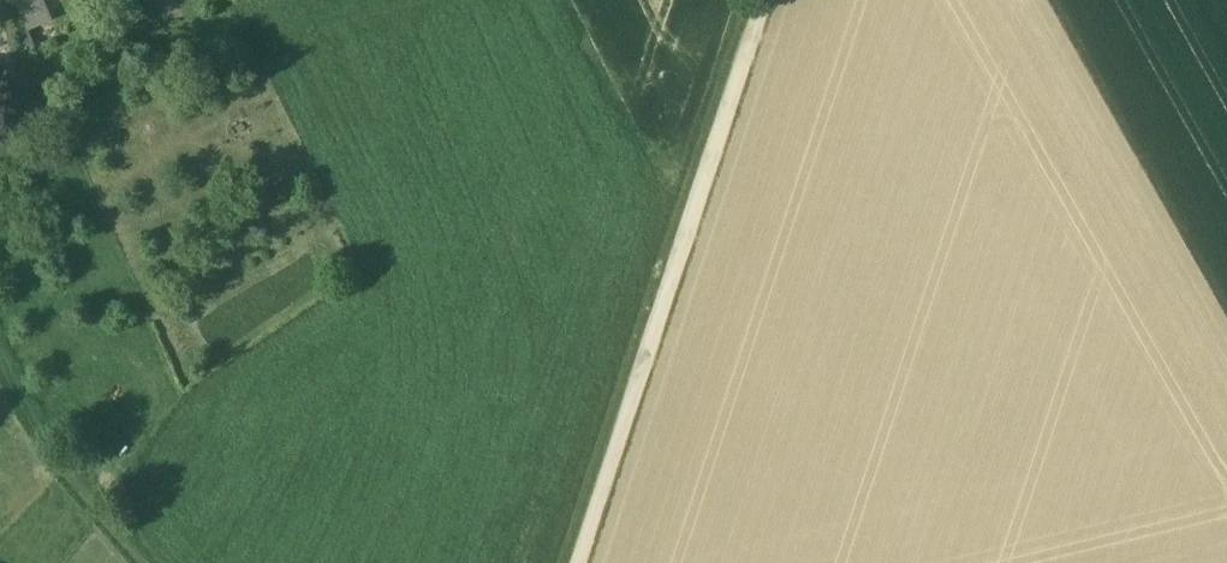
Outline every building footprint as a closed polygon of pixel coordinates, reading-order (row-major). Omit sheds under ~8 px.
[(18,11),(43,0),(13,0),(18,11)] [(43,0),(18,11),(26,29),(51,18),(43,0)]
